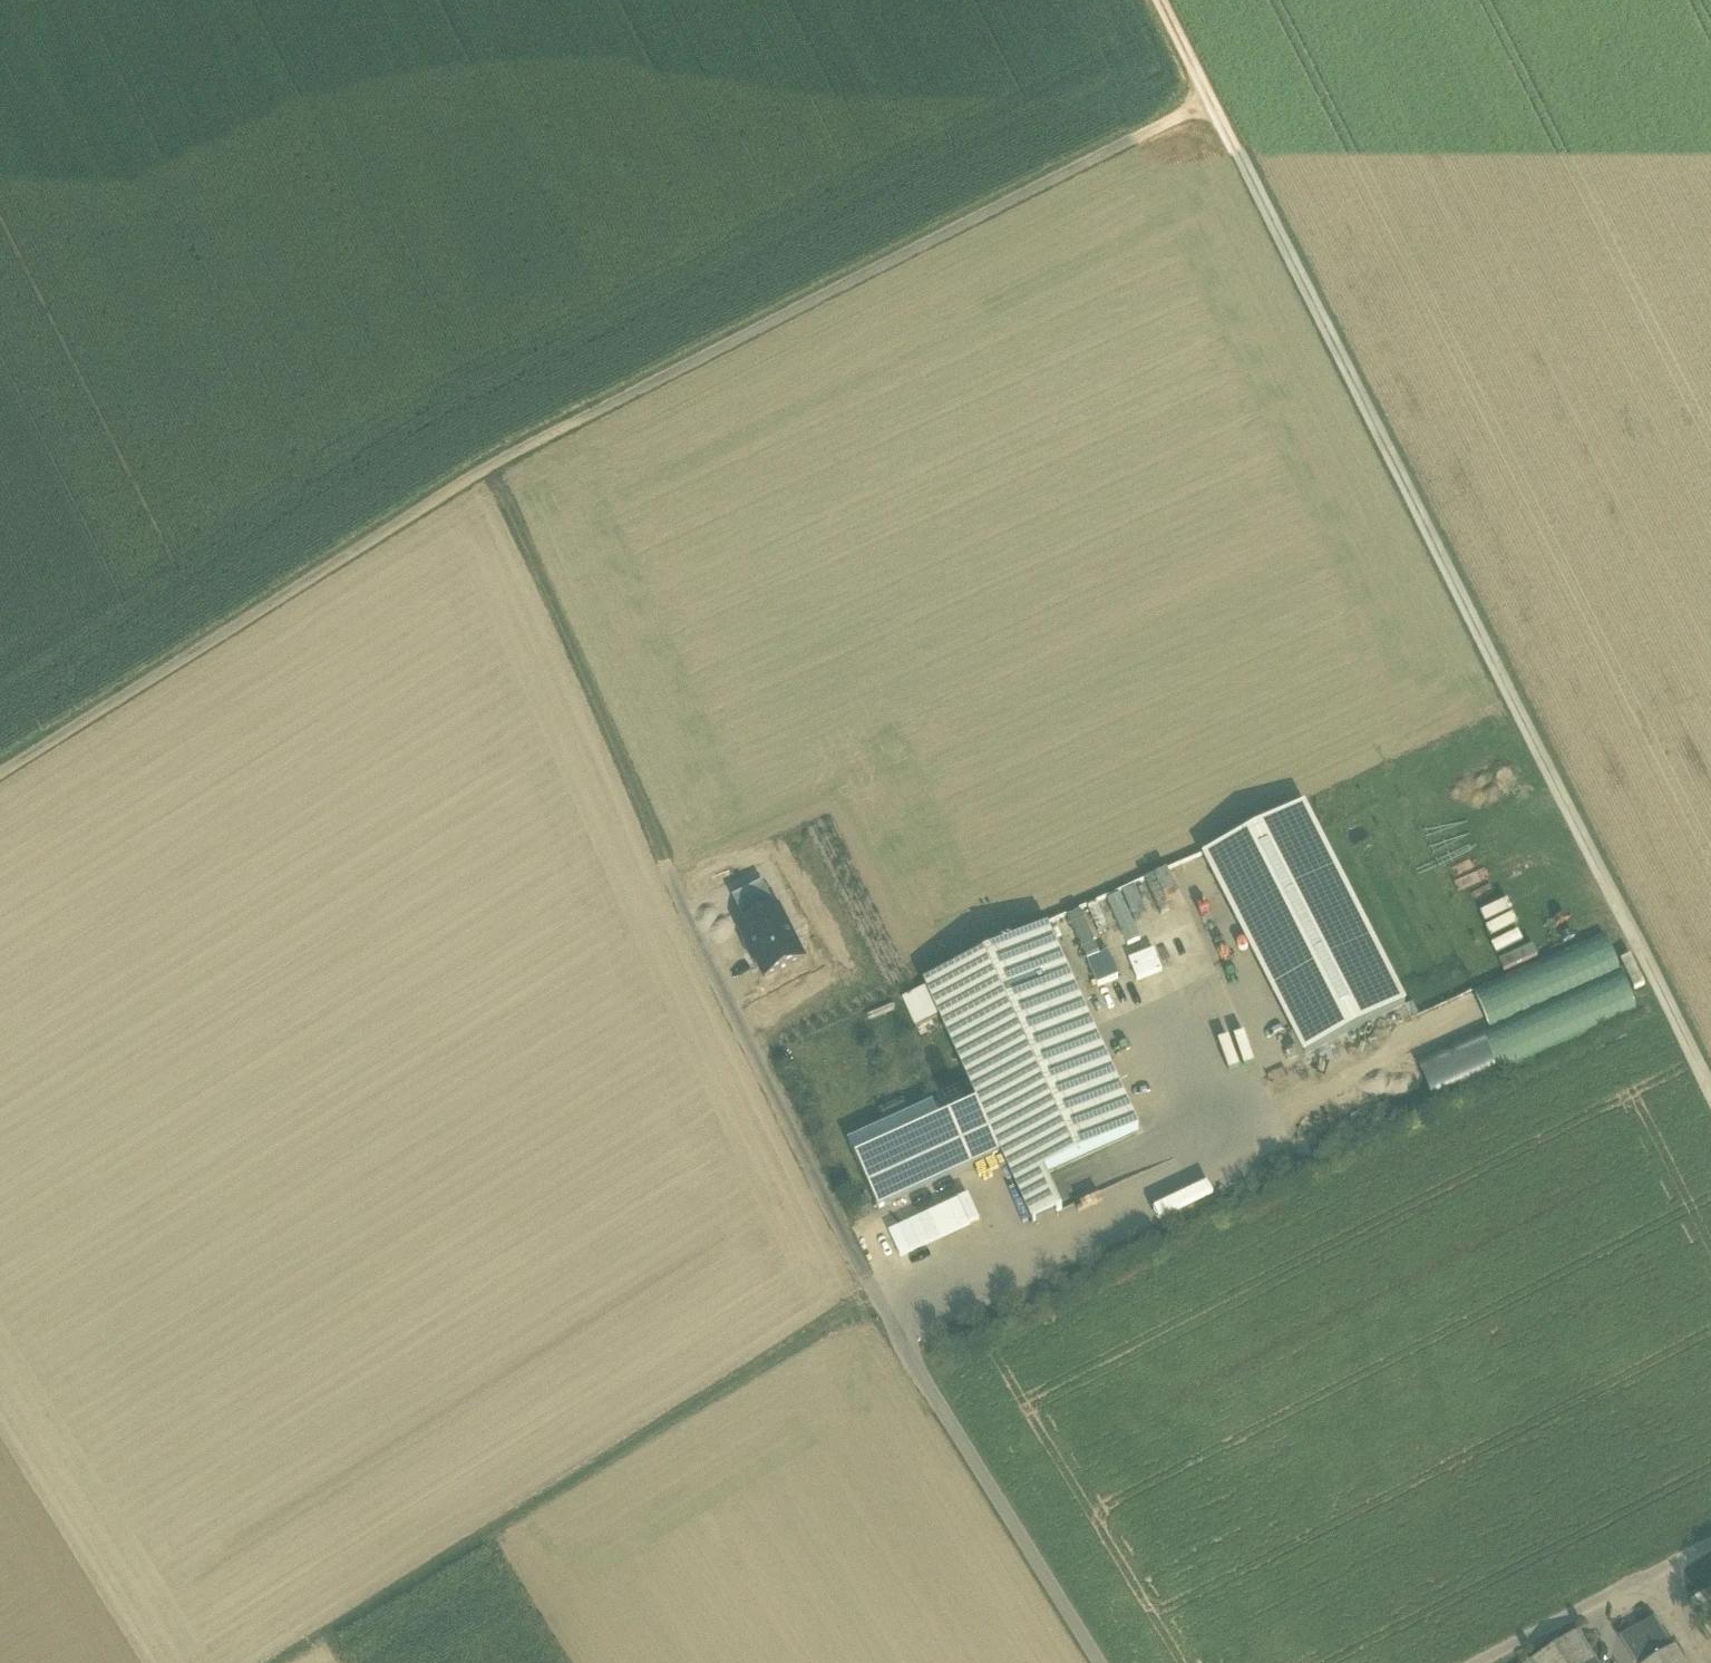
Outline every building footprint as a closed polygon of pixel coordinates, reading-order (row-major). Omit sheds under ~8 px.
[(1303,807),(1203,858),(1305,1057),(1405,1006),(1303,807)] [(734,897),(767,981),(809,964),(776,880),(734,897)] [(1045,1174),(1138,1132),(1046,928),(924,983),(927,989),(939,1017),(979,1105),(1001,1154),(1033,1224),(1062,1211),(1045,1174)] [(1488,1031),(1415,1063),(1433,1103),(1637,1012),(1602,934),(1471,993),(1488,1031)] [(1100,985),(1122,976),(1114,952),(1091,960),(1100,985)] [(939,1017),(927,989),(903,1000),(915,1028),(939,1017)] [(1207,1073),(1236,1065),(1228,1037),(1200,1045),(1207,1073)] [(848,1145),(877,1210),(1001,1154),(979,1105),(940,1122),(933,1107),(848,1145)] [(1710,1618),(1710,1591),(1710,1590),(1691,1602),(1703,1623),(1710,1618)] [(1654,1620),(1619,1640),(1633,1662),(1681,1662),(1654,1620)] [(1578,1639),(1567,1646),(1566,1644),(1554,1652),(1553,1651),(1535,1662),(1593,1662),(1578,1639)]
